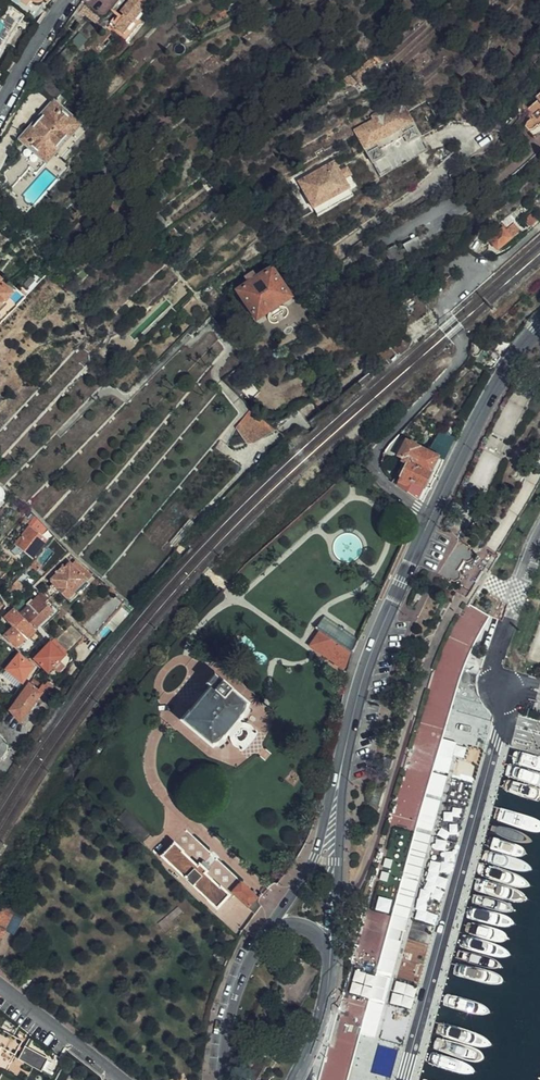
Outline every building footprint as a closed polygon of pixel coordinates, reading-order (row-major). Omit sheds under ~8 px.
[(118,0),(97,0),(89,11),(99,17),(104,16),(106,15),(118,0)] [(121,2),(123,4),(116,13),(114,12),(105,23),(111,27),(111,26),(114,23),(123,30),(120,33),(117,37),(121,41),(152,4),(148,0),(122,0),(121,2)] [(11,21),(0,14),(0,38),(11,21)] [(111,26),(120,33),(123,30),(114,23),(111,26)] [(74,44),(83,34),(77,28),(67,37),(74,44)] [(364,66),(348,82),(353,88),(369,72),(364,66)] [(63,88),(48,72),(37,86),(53,99),(63,88)] [(534,97),(537,100),(525,111),(531,119),(526,123),(526,127),(528,128),(531,129),(536,125),(538,127),(539,124),(539,92),(534,97)] [(68,127),(75,120),(54,101),(52,103),(52,113),(47,120),(41,124),(32,125),(29,124),(18,136),(29,145),(42,157),(49,149),(50,150),(70,129),(68,127)] [(377,112),(374,108),(364,115),(366,119),(349,131),(378,175),(424,145),(395,101),(377,112)] [(52,113),(52,103),(32,125),(41,124),(47,120),(52,113)] [(79,123),(75,120),(68,127),(70,129),(50,150),(49,149),(42,157),(45,160),(52,152),(54,152),(72,132),(71,131),(79,123)] [(538,127),(536,125),(531,129),(528,128),(536,136),(539,133),(539,124),(538,127)] [(45,160),(42,157),(29,145),(3,173),(5,179),(3,181),(4,184),(8,188),(27,167),(34,172),(45,160)] [(337,173),(331,163),(296,185),(318,219),(352,197),(341,180),(337,173)] [(344,168),(337,173),(341,180),(348,175),(344,168)] [(531,203),(539,214),(539,196),(531,203)] [(536,220),(529,212),(523,218),(529,226),(536,220)] [(497,249),(518,229),(511,222),(503,228),(500,226),(487,238),(497,249)] [(236,289),(257,319),(291,297),(271,266),(255,276),(252,272),(244,277),(248,281),(236,289)] [(9,294),(0,285),(0,304),(9,294)] [(405,311),(409,316),(417,325),(421,330),(434,318),(417,300),(405,311)] [(417,325),(409,316),(397,327),(405,335),(417,325)] [(492,353),(499,356),(509,343),(496,334),(491,342),(496,346),(492,353)] [(200,344),(190,335),(168,358),(178,367),(200,344)] [(258,392),(245,378),(236,387),(249,401),(258,392)] [(438,458),(442,460),(452,440),(437,432),(427,453),(404,442),(397,457),(402,459),(401,462),(407,465),(401,478),(402,479),(397,486),(417,500),(422,491),(423,491),(432,473),(431,472),(438,458)] [(384,451),(382,459),(391,463),(393,456),(384,451)] [(41,521),(36,516),(28,527),(30,529),(18,544),(33,557),(45,540),(40,536),(33,531),(41,521)] [(33,531),(40,536),(47,527),(41,521),(33,531)] [(68,598),(80,586),(91,576),(75,562),(72,564),(71,563),(66,568),(63,566),(56,573),(57,574),(52,578),(52,583),(53,585),(60,591),(68,598)] [(60,591),(53,585),(51,587),(57,594),(60,591)] [(106,589),(114,595),(118,591),(110,585),(106,589)] [(84,589),(80,586),(68,598),(71,601),(84,589)] [(94,636),(128,599),(118,591),(114,595),(82,626),(89,634),(94,636)] [(48,599),(41,593),(20,614),(35,630),(53,612),(45,603),(48,599)] [(467,601),(456,621),(447,639),(440,655),(433,672),(426,693),(417,723),(407,759),(313,1079),(345,1079),(361,1015),(371,978),(411,829),(424,782),(453,687),(462,662),(470,643),(486,613),(467,601)] [(20,614),(16,610),(8,619),(16,626),(27,638),(35,630),(20,614)] [(323,616),(314,630),(319,634),(351,656),(358,640),(323,616)] [(74,625),(56,642),(69,655),(86,637),(74,625)] [(27,638),(16,626),(6,635),(18,647),(27,638)] [(351,656),(319,634),(309,648),(347,674),(351,656)] [(48,673),(65,657),(53,645),(49,645),(35,659),(48,673)] [(31,669),(18,656),(8,670),(23,681),(31,669)] [(246,704),(215,677),(210,683),(213,686),(184,719),(213,744),(220,741),(242,716),(246,704)] [(10,711),(21,722),(42,694),(46,697),(54,686),(47,681),(41,690),(31,683),(10,711)] [(467,764),(470,752),(459,750),(454,779),(478,783),(481,767),(467,764)] [(371,978),(361,1015),(379,1020),(429,834),(411,829),(371,978)] [(437,835),(426,877),(450,883),(460,841),(437,835)] [(173,843),(162,855),(216,907),(230,893),(220,884),(219,885),(205,871),(207,869),(200,863),(197,866),(173,843)] [(232,890),(255,912),(260,907),(257,902),(258,898),(241,881),(232,890)] [(3,899),(3,900),(0,906),(0,938),(16,907),(3,899)] [(22,973),(16,980),(26,987),(31,980),(22,973)] [(1,1048),(15,1056),(23,1042),(12,1036),(11,1038),(0,1032),(0,1049),(1,1048)] [(19,1058),(40,1070),(46,1060),(25,1048),(19,1058)]
